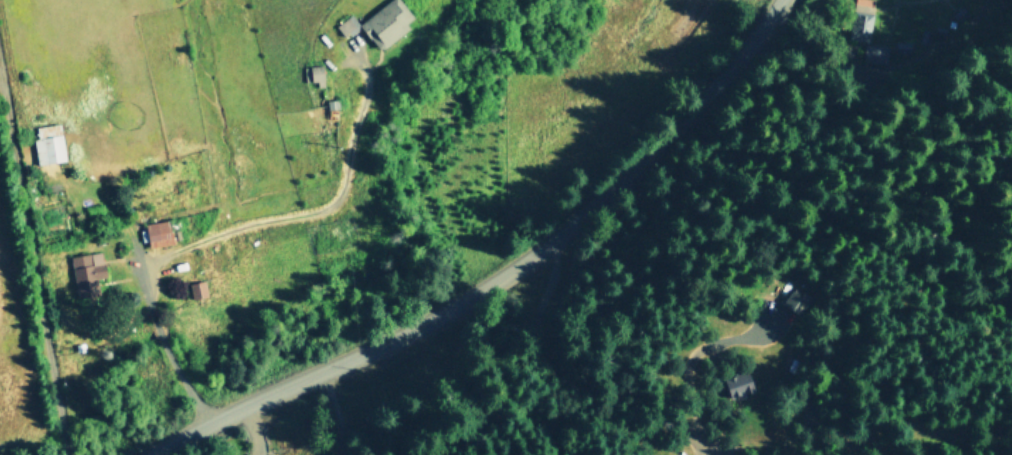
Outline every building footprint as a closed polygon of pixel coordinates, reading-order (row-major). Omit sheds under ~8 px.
[(351,13),(335,25),(344,38),(362,25),(379,50),(409,28),(405,22),(413,16),(401,0),(389,0),(358,23),(351,13)] [(849,25),(870,28),(874,6),(853,3),(849,25)] [(909,41),(894,40),(893,53),(908,54),(909,41)] [(888,46),(866,43),(864,61),(885,64),(888,46)] [(304,83),(323,83),(322,65),(303,66),(304,83)] [(64,161),(60,123),(36,125),(37,138),(34,138),(36,163),(64,161)] [(145,223),(147,247),(172,244),(169,220),(145,223)] [(77,297),(99,294),(96,278),(105,276),(100,251),(69,256),(77,297)] [(188,283),(191,299),(207,296),(204,280),(188,283)] [(799,314),(806,300),(789,291),(782,305),(799,314)] [(728,398),(753,391),(747,370),(722,377),(728,398)]
